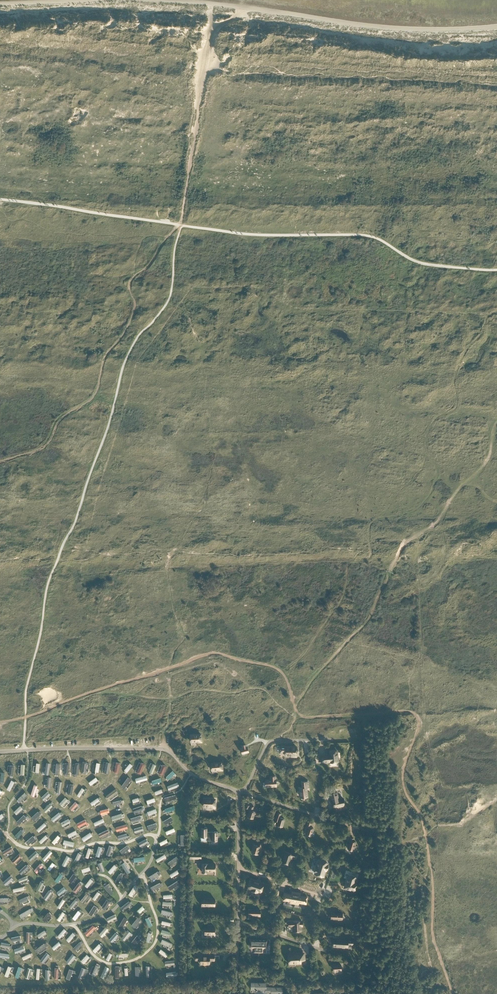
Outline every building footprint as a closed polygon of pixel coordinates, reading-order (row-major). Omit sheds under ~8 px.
[(202,742),(202,738),(201,738),(201,734),(190,735),(190,742),(197,741),(197,742),(202,742)] [(289,746),(285,746),(280,747),(280,752),(281,752),(285,752),(285,755),(291,755),(291,757),(296,757),(296,747),(295,747),(295,746),(291,746),(291,747),(289,747),(289,746)] [(332,751),(329,752),(329,755),(322,755),(323,762),(330,761),(330,762),(338,761),(337,751),(335,751),(334,750),(332,751)] [(141,774),(145,764),(141,762),(137,772),(141,774)] [(218,771),(223,770),(222,766),(221,762),(211,763),(211,770),(218,770),(218,771)] [(133,765),(130,763),(124,770),(127,772),(133,765)] [(175,773),(173,771),(166,777),(168,779),(175,773)] [(124,788),(131,779),(128,776),(121,786),(124,788)] [(271,776),(271,779),(265,780),(265,783),(263,783),(263,786),(265,786),(276,786),(276,776),(271,776)] [(98,780),(96,777),(88,782),(90,785),(98,780)] [(302,788),(300,788),(300,797),(307,796),(306,788),(308,788),(308,782),(302,782),(302,788)] [(118,792),(115,788),(105,795),(108,799),(118,792)] [(331,793),(330,793),(332,805),(334,805),(334,807),(344,805),(343,798),(338,799),(337,792),(334,792),(334,790),(331,791),(331,793)] [(50,794),(47,791),(41,797),(43,800),(50,794)] [(27,795),(25,792),(17,799),(20,801),(27,795)] [(67,800),(65,797),(59,803),(62,806),(67,800)] [(216,808),(216,803),(215,803),(215,799),(203,799),(203,806),(211,806),(211,807),(216,808)] [(78,804),(75,801),(69,808),(72,810),(78,804)] [(52,806),(50,803),(43,810),(46,812),(52,806)] [(253,806),(251,805),(246,803),(245,808),(249,810),(247,816),(252,818),(255,812),(252,811),(253,806)] [(22,808),(20,806),(13,811),(16,814),(22,808)] [(40,815),(37,811),(31,817),(33,820),(40,815)] [(61,815),(59,812),(50,818),(53,821),(61,815)] [(278,812),(276,817),(275,820),(278,821),(277,825),(282,826),(284,819),(280,817),(281,813),(278,812)] [(26,817),(24,815),(16,821),(19,824),(26,817)] [(173,820),(171,816),(163,821),(165,824),(173,820)] [(46,825),(44,822),(36,829),(38,832),(46,825)] [(198,829),(198,834),(201,834),(201,837),(201,841),(206,841),(206,840),(209,840),(209,831),(207,831),(207,828),(201,828),(201,829),(198,829)] [(23,832),(20,830),(14,836),(16,839),(23,832)] [(218,831),(209,831),(209,840),(212,840),(212,843),(217,843),(217,840),(218,836),(219,836),(219,832),(218,832),(218,831)] [(92,836),(90,832),(81,838),(84,841),(92,836)] [(35,839),(32,835),(25,842),(28,845),(35,839)] [(47,837),(45,835),(39,841),(41,843),(47,837)] [(60,837),(57,835),(52,842),(54,844),(60,837)] [(354,838),(350,837),(349,841),(350,841),(348,848),(348,849),(348,850),(352,851),(352,850),(353,850),(356,842),(353,841),(354,838)] [(259,841),(258,846),(254,845),(252,852),(258,854),(260,846),(261,847),(263,842),(259,841)] [(129,848),(127,845),(119,851),(122,854),(129,848)] [(13,849),(12,846),(2,852),(4,855),(13,849)] [(52,852),(49,850),(42,858),(44,861),(52,852)] [(38,854),(35,851),(28,858),(30,861),(38,854)] [(291,851),(291,853),(283,851),(282,857),(283,857),(282,862),(284,862),(283,863),(287,864),(287,863),(289,864),(292,857),(295,858),(297,853),(291,851)] [(22,856),(19,853),(11,861),(14,864),(22,856)] [(166,857),(164,854),(156,859),(157,862),(166,857)] [(70,858),(66,856),(61,865),(65,866),(70,858)] [(179,859),(177,856),(168,863),(170,866),(179,859)] [(316,867),(314,872),(315,873),(315,874),(323,876),(325,870),(326,870),(328,865),(327,864),(327,863),(319,860),(318,863),(317,864),(318,864),(317,867),(316,867)] [(130,872),(124,862),(121,864),(127,874),(130,872)] [(43,866),(40,864),(34,870),(37,873),(43,866)] [(117,867),(114,864),(108,871),(110,874),(117,867)] [(209,870),(209,865),(208,865),(208,864),(199,864),(199,867),(202,867),(202,872),(208,872),(208,870),(209,870)] [(28,868),(25,865),(18,871),(21,874),(28,868)] [(160,874),(158,871),(148,877),(151,880),(160,874)] [(63,875),(60,873),(55,881),(57,883),(63,875)] [(76,876),(73,873),(68,880),(71,883),(76,876)] [(345,885),(345,887),(349,889),(354,891),(356,882),(355,882),(356,877),(350,875),(348,875),(347,879),(345,885)] [(13,879),(10,876),(3,882),(5,885),(13,879)] [(93,880),(90,878),(85,886),(87,888),(93,880)] [(249,886),(248,888),(252,889),(252,890),(257,892),(258,891),(260,892),(263,883),(251,880),(250,881),(248,886),(249,886)] [(179,884),(177,881),(168,887),(170,890),(179,884)] [(81,885),(79,882),(72,891),(75,893),(81,885)] [(113,893),(107,884),(104,887),(110,895),(113,893)] [(137,887),(134,886),(128,894),(131,896),(137,887)] [(66,890),(64,887),(56,892),(58,895),(66,890)] [(52,892),(49,890),(43,898),(46,900),(52,892)] [(284,892),(282,900),(287,901),(290,902),(294,903),(294,902),(296,892),(292,891),(291,893),(289,893),(284,892)] [(294,902),(294,903),(298,904),(298,903),(301,903),(306,904),(307,896),(303,895),(300,895),(300,893),(296,892),(294,902)] [(89,895),(86,893),(80,901),(83,903),(89,895)] [(77,901),(75,899),(69,906),(71,908),(77,901)] [(110,901),(107,899),(101,907),(105,910),(110,901)] [(131,905),(129,901),(120,908),(123,911),(131,905)] [(97,907),(94,905),(88,914),(91,916),(97,907)] [(32,912),(30,909),(20,915),(21,918),(32,912)] [(81,913),(78,910),(72,918),(75,920),(81,913)] [(51,915),(48,912),(42,919),(45,922),(51,915)] [(65,914),(62,912),(57,919),(59,921),(65,914)] [(127,919),(124,917),(118,927),(121,929),(127,919)] [(141,919),(138,917),(131,926),(134,928),(141,919)] [(289,922),(289,926),(293,926),(293,931),(301,930),(301,926),(302,926),(302,921),(289,922)] [(95,928),(93,925),(84,933),(87,936),(95,928)] [(108,929),(105,927),(99,935),(102,937),(108,929)] [(66,931),(64,929),(57,936),(60,938),(66,931)] [(131,933),(128,930),(121,938),(124,941),(131,933)] [(75,935),(73,932),(66,940),(69,942),(75,935)] [(118,935),(115,932),(109,939),(112,942),(118,935)] [(140,937),(137,935),(131,943),(134,945),(140,937)] [(249,940),(248,940),(251,948),(254,948),(254,951),(258,952),(258,939),(257,939),(257,938),(250,938),(249,940)] [(258,939),(258,952),(263,952),(263,949),(266,949),(269,941),(267,941),(268,938),(260,938),(260,939),(258,939)] [(352,943),(353,938),(347,938),(347,939),(334,939),(333,946),(338,946),(342,946),(347,946),(347,943),(352,943)] [(171,948),(173,944),(162,940),(161,943),(171,948)] [(60,944),(58,942),(52,948),(54,950),(60,944)] [(82,944),(79,942),(73,949),(75,951),(82,944)] [(46,946),(44,943),(35,950),(37,953),(46,946)] [(101,946),(99,944),(93,950),(95,953),(101,946)] [(168,954),(161,949),(159,952),(166,957),(168,954)] [(49,955),(46,953),(40,961),(43,963),(49,955)] [(296,954),(296,953),(288,954),(289,963),(301,962),(301,960),(304,960),(304,954),(300,954),(296,954)] [(75,957),(72,954),(66,962),(69,964),(75,957)] [(89,957),(87,955),(81,961),(83,964),(89,957)] [(92,955),(85,963),(87,964),(93,957),(92,955)] [(205,964),(205,957),(200,957),(200,955),(195,955),(195,960),(200,960),(200,964),(205,964)] [(209,956),(205,957),(205,964),(209,964),(209,960),(214,960),(214,955),(209,955),(209,956)] [(154,962),(149,964),(152,971),(157,969),(154,962)] [(109,968),(105,966),(100,977),(104,979),(109,968)] [(268,992),(269,987),(266,987),(266,983),(251,982),(251,990),(265,990),(265,992),(268,992)]
